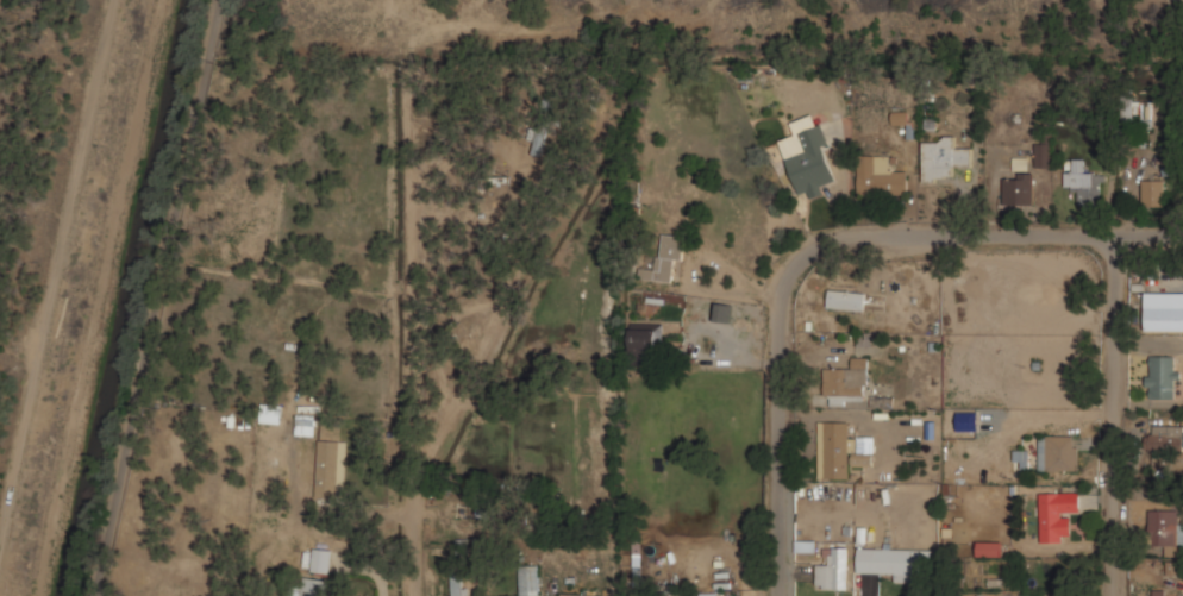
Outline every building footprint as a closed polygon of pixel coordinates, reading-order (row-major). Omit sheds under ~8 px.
[(1152,103),(1126,103),(1126,123),(1152,123),(1152,103)] [(891,124),(908,124),(909,111),(892,111),(891,124)] [(800,200),(827,190),(825,182),(838,178),(821,125),(796,132),(801,146),(784,151),(800,200)] [(531,152),(543,155),(545,130),(533,128),(531,152)] [(924,138),(924,182),(949,182),(949,168),(971,168),(971,148),(957,148),(957,138),(924,138)] [(1051,167),(1051,141),(1035,141),(1034,167),(1051,167)] [(907,195),(907,169),(894,169),(894,156),(857,156),(857,195),(907,195)] [(1012,170),(1027,170),(1028,157),(1012,157),(1012,170)] [(1104,172),(1084,172),(1084,161),(1075,159),(1075,171),(1065,171),(1065,190),(1078,190),(1078,205),(1104,205),(1104,172)] [(1003,205),(1033,205),(1034,176),(1003,175),(1003,205)] [(1165,177),(1141,177),(1141,206),(1165,206),(1165,177)] [(678,283),(686,237),(662,233),(656,271),(645,270),(644,278),(678,283)] [(866,308),(866,290),(828,290),(828,308),(866,308)] [(631,359),(663,359),(663,322),(631,322),(631,359)] [(1178,356),(1147,356),(1147,399),(1178,399),(1178,356)] [(824,369),(824,399),(868,399),(868,357),(851,357),(851,369),(824,369)] [(977,411),(956,411),(956,431),(978,430),(977,411)] [(315,415),(296,415),(295,434),(314,435),(315,415)] [(818,481),(857,479),(857,468),(874,468),(874,437),(847,437),(847,421),(818,422),(818,481)] [(1147,426),(1147,450),(1182,450),(1182,426),(1147,426)] [(1039,471),(1078,471),(1078,435),(1039,435),(1039,471)] [(319,440),(315,498),(337,498),(339,441),(319,440)] [(1013,468),(1029,469),(1029,450),(1014,450),(1013,468)] [(1040,542),(1068,542),(1068,514),(1078,514),(1078,493),(1040,493),(1040,542)] [(1148,546),(1166,546),(1166,556),(1175,556),(1175,546),(1182,546),(1182,510),(1148,510),(1148,546)] [(1003,542),(977,542),(977,556),(1003,556),(1003,542)] [(847,547),(827,547),(827,563),(815,563),(815,590),(847,590),(847,547)] [(312,572),(330,573),(331,550),(313,548),(312,572)] [(914,548),(857,548),(857,573),(895,573),(895,582),(914,582),(914,548)] [(520,595),(539,595),(539,565),(520,565),(520,595)] [(465,573),(452,573),(452,595),(465,595),(465,573)] [(289,595),(325,595),(325,578),(299,578),(299,595),(289,595)]
